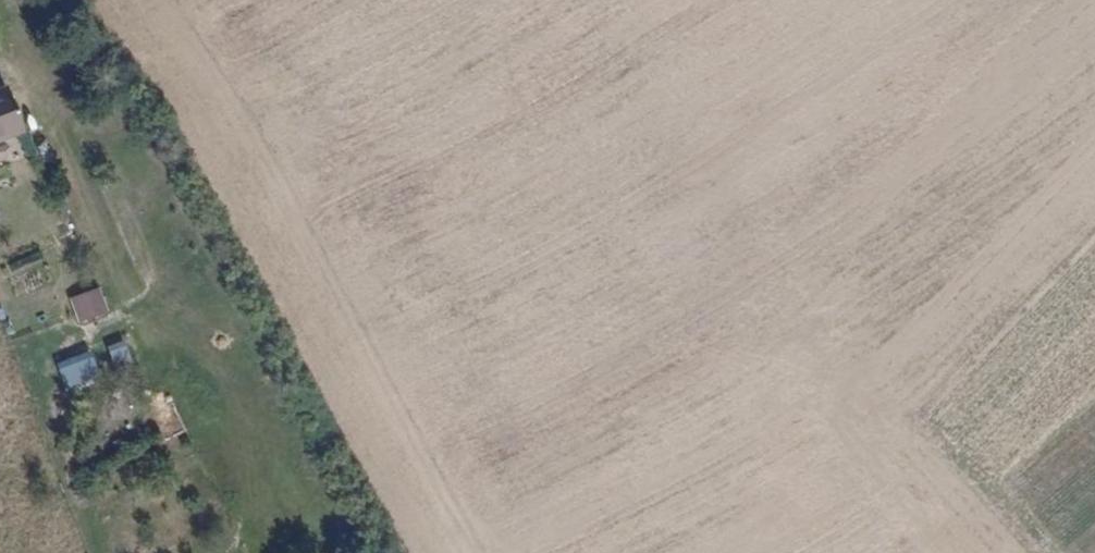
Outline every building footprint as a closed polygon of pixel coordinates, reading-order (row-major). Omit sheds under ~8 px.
[(0,91),(0,147),(21,138),(1,90),(0,91)] [(80,322),(110,312),(101,286),(71,297),(80,322)] [(57,362),(65,386),(102,373),(93,350),(57,362)]
